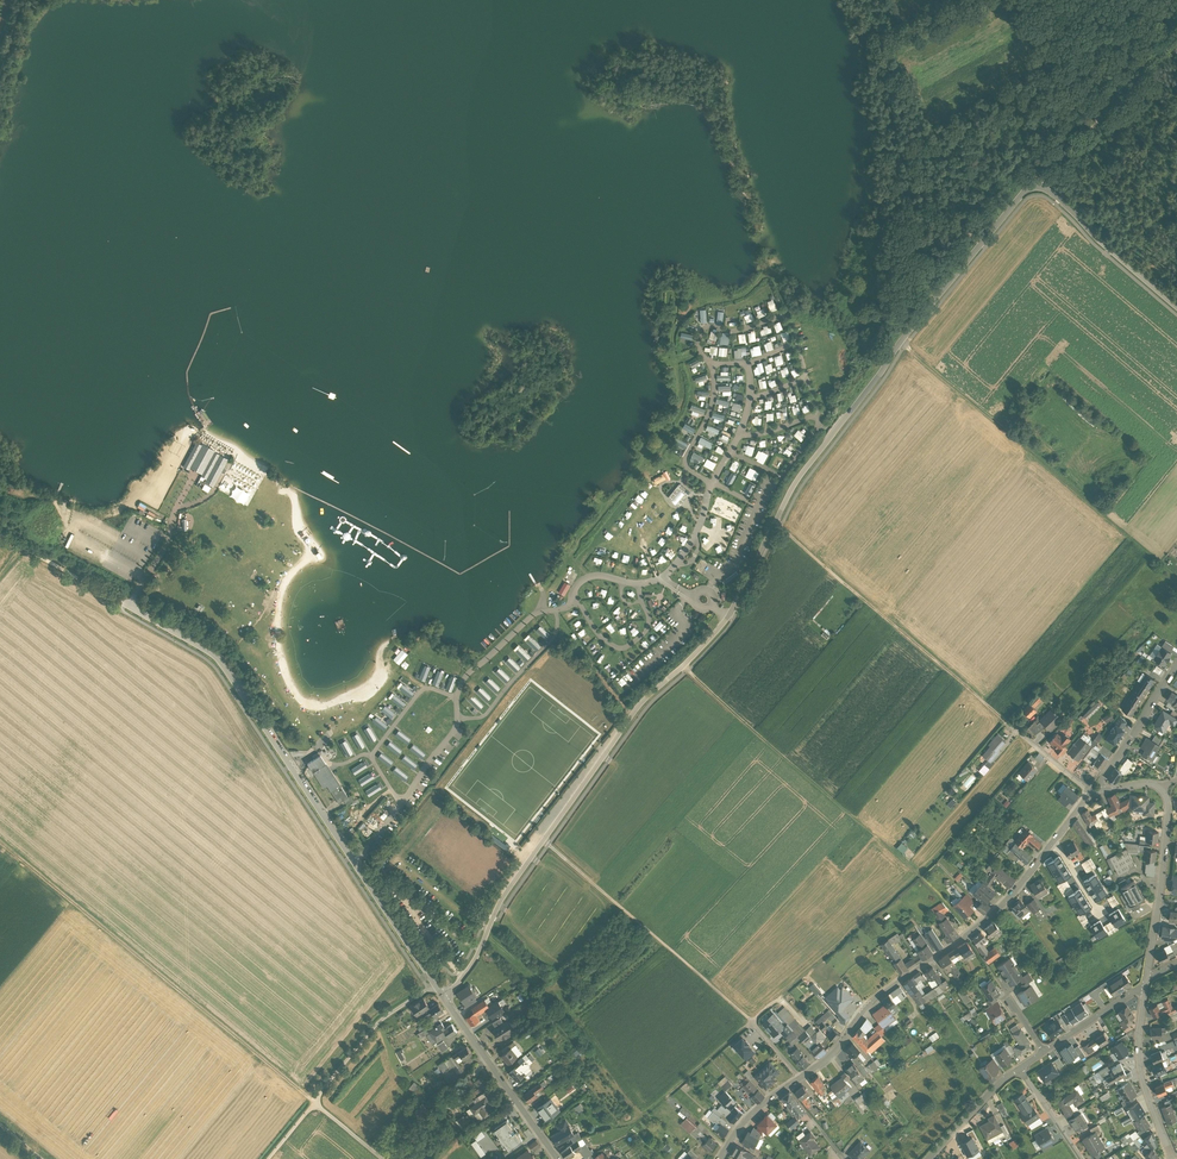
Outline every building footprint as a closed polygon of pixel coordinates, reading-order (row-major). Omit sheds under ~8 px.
[(775,299),(768,301),(771,310),(778,308),(775,299)] [(758,317),(766,314),(763,308),(756,311),(758,317)] [(752,312),(745,315),(747,322),(755,319),(752,312)] [(781,321),(774,324),(776,331),(783,329),(781,321)] [(762,337),(766,337),(765,333),(772,331),(770,324),(764,325),(764,329),(760,329),(762,337)] [(716,340),(719,332),(712,329),(709,337),(716,340)] [(751,330),(752,332),(748,332),(750,341),(757,340),(755,329),(751,330)] [(780,333),(784,341),(791,338),(788,330),(780,333)] [(765,342),(767,350),(773,349),(771,341),(765,342)] [(718,354),(718,345),(710,345),(710,347),(705,347),(705,351),(710,351),(710,353),(718,354)] [(735,356),(747,356),(746,346),(738,347),(738,349),(735,349),(735,356)] [(760,346),(750,349),(752,356),(761,353),(760,346)] [(782,357),(775,359),(777,365),(784,363),(782,357)] [(690,363),(693,367),(702,362),(699,358),(690,363)] [(766,372),(773,371),(772,363),(765,364),(766,372)] [(788,367),(781,368),(782,376),(790,375),(788,367)] [(791,370),(793,376),(799,374),(797,368),(791,370)] [(768,387),(767,380),(762,381),(762,378),(758,379),(759,388),(768,387)] [(777,385),(775,378),(769,380),(770,387),(777,385)] [(733,398),(743,401),(745,394),(734,392),(733,398)] [(732,410),(741,411),(742,403),(733,402),(732,410)] [(692,404),(690,408),(704,414),(706,409),(692,404)] [(801,412),(798,404),(792,407),(795,414),(801,412)] [(804,412),(810,410),(808,404),(802,406),(804,412)] [(787,410),(776,412),(777,417),(781,416),(782,419),(788,418),(787,410)] [(727,422),(734,424),(736,418),(729,415),(727,422)] [(683,427),(693,432),(695,429),(686,423),(683,427)] [(707,429),(718,433),(719,429),(709,425),(707,429)] [(802,440),(806,434),(798,429),(794,436),(802,440)] [(728,440),(731,433),(724,431),(722,437),(728,440)] [(699,442),(711,447),(713,443),(701,437),(699,442)] [(673,444),(685,450),(687,444),(676,438),(673,444)] [(202,445),(197,443),(184,467),(189,469),(190,467),(194,469),(195,467),(200,469),(198,471),(202,474),(201,476),(207,479),(205,482),(214,486),(226,462),(218,457),(220,455),(214,452),(215,451),(202,444),(202,445)] [(718,444),(715,450),(723,453),(725,447),(718,444)] [(748,444),(746,452),(753,455),(755,446),(748,444)] [(788,455),(792,451),(788,447),(784,452),(788,455)] [(761,459),(764,452),(759,450),(756,456),(761,459)] [(691,456),(702,461),(704,458),(693,452),(691,456)] [(704,464),(713,468),(716,462),(707,458),(704,464)] [(732,461),(729,467),(735,471),(739,465),(732,461)] [(756,481),(760,472),(750,467),(746,476),(756,481)] [(727,482),(731,484),(736,474),(732,472),(727,482)] [(751,483),(746,492),(749,494),(755,485),(751,483)] [(691,493),(679,484),(669,497),(680,506),(691,493)] [(145,510),(147,505),(140,502),(138,507),(145,510)] [(739,576),(736,572),(724,581),(727,585),(739,576)] [(566,582),(560,591),(565,594),(570,585),(566,582)] [(585,592),(589,595),(593,591),(588,587),(585,592)] [(663,634),(668,628),(661,622),(656,627),(663,634)] [(550,634),(540,625),(536,630),(545,638),(550,634)] [(541,646),(532,637),(527,642),(537,650),(541,646)] [(1162,647),(1169,651),(1173,645),(1166,640),(1162,647)] [(596,645),(590,650),(594,654),(599,648),(596,645)] [(531,656),(521,647),(517,652),(526,661),(531,656)] [(1154,658),(1164,664),(1171,653),(1169,651),(1162,647),(1154,658)] [(402,649),(393,659),(399,664),(408,655),(402,649)] [(631,650),(625,654),(631,662),(637,658),(631,650)] [(520,667),(511,658),(507,662),(516,671),(520,667)] [(405,660),(401,665),(406,668),(409,663),(405,660)] [(1157,664),(1154,669),(1160,673),(1163,668),(1157,664)] [(424,667),(419,679),(425,681),(430,669),(424,667)] [(510,677),(501,669),(496,673),(506,682),(510,677)] [(437,671),(432,684),(438,686),(443,674),(437,671)] [(1155,679),(1146,673),(1140,682),(1149,688),(1155,679)] [(450,677),(446,689),(452,691),(456,679),(450,677)] [(500,688),(491,679),(487,683),(496,692),(500,688)] [(1149,688),(1140,682),(1134,691),(1143,697),(1149,688)] [(400,689),(410,697),(414,692),(404,684),(400,689)] [(491,697),(482,688),(478,693),(487,701),(491,697)] [(1143,697),(1134,691),(1128,700),(1137,706),(1143,697)] [(1172,691),(1166,699),(1174,704),(1176,700),(1176,695),(1172,691)] [(391,700),(402,707),(406,702),(395,695),(391,700)] [(483,705),(474,696),(470,701),(479,709),(483,705)] [(1030,702),(1023,709),(1029,715),(1036,708),(1033,705),(1038,700),(1035,697),(1030,702)] [(1093,705),(1083,714),(1087,718),(1100,704),(1101,703),(1099,701),(1098,702),(1095,700),(1091,703),(1093,705)] [(1137,706),(1128,700),(1122,708),(1131,714),(1137,706)] [(381,710),(391,718),(395,713),(385,705),(381,710)] [(1052,708),(1037,723),(1041,727),(1045,723),(1050,728),(1062,717),(1052,708)] [(1153,726),(1159,729),(1160,727),(1164,730),(1169,721),(1174,724),(1176,719),(1176,718),(1163,710),(1153,726)] [(1116,725),(1122,729),(1127,721),(1120,715),(1114,724),(1116,725)] [(374,722),(385,730),(388,725),(378,717),(374,722)] [(1037,723),(1034,720),(1028,726),(1034,733),(1041,727),(1037,723)] [(1116,725),(1107,737),(1115,743),(1124,730),(1122,729),(1116,725)] [(365,730),(371,741),(377,738),(370,727),(365,730)] [(395,735),(406,743),(409,738),(399,730),(395,735)] [(998,732),(989,743),(991,744),(984,752),(991,758),(992,758),(999,750),(997,749),(1005,740),(1002,737),(1003,736),(998,732)] [(1062,736),(1058,732),(1057,733),(1055,733),(1054,735),(1054,736),(1051,741),(1057,747),(1064,745),(1065,744),(1070,738),(1069,738),(1069,735),(1067,733),(1065,734),(1064,733),(1062,736)] [(1074,744),(1069,750),(1079,758),(1090,744),(1091,742),(1093,740),(1090,738),(1090,737),(1090,735),(1089,734),(1087,735),(1084,733),(1076,742),(1075,741),(1073,744),(1074,744)] [(1091,742),(1094,745),(1101,736),(1098,733),(1093,740),(1091,742)] [(353,737),(360,748),(365,745),(358,734),(353,737)] [(1163,739),(1155,735),(1152,740),(1159,745),(1163,739)] [(427,737),(422,742),(427,746),(431,741),(427,737)] [(1152,740),(1146,737),(1143,743),(1147,746),(1142,754),(1151,759),(1159,745),(1152,740)] [(386,745),(396,753),(400,748),(389,740),(386,745)] [(341,744),(348,755),(353,752),(347,741),(341,744)] [(410,749),(420,757),(424,752),(414,744),(410,749)] [(1101,753),(1093,746),(1090,750),(1099,756),(1101,753)] [(1041,760),(1045,756),(1040,751),(1036,755),(1041,760)] [(377,757),(387,765),(391,760),(381,752),(377,757)] [(1096,760),(1088,753),(1086,756),(1094,762),(1096,760)] [(1096,760),(1094,762),(1102,768),(1109,758),(1101,753),(1099,756),(1096,760)] [(320,754),(307,762),(313,771),(317,769),(319,773),(322,771),(320,767),(326,763),(320,754)] [(1037,759),(1031,754),(1029,756),(1035,762),(1037,759)] [(401,760),(412,768),(415,763),(405,755),(401,760)] [(989,757),(984,762),(989,767),(995,761),(992,758),(991,758),(990,759),(989,757)] [(1123,763),(1123,764),(1127,766),(1129,768),(1134,762),(1128,757),(1123,763)] [(357,773),(368,766),(365,761),(354,768),(357,773)] [(1028,761),(1020,770),(1023,773),(1023,774),(1025,775),(1026,775),(1028,778),(1037,768),(1028,761)] [(984,762),(979,769),(984,773),(989,767),(984,762)] [(343,790),(326,763),(320,767),(322,771),(319,773),(317,769),(313,771),(323,787),(327,785),(336,799),(345,793),(343,790)] [(1115,768),(1108,778),(1114,783),(1127,766),(1123,764),(1118,770),(1115,768)] [(392,772),(402,779),(406,774),(396,767),(392,772)] [(364,784),(375,777),(372,772),(361,779),(364,784)] [(372,795),(383,788),(379,783),(368,790),(372,795)] [(1078,794),(1073,790),(1067,785),(1061,792),(1062,793),(1069,799),(1072,801),(1078,794)] [(345,793),(336,799),(339,803),(348,797),(345,793)] [(1058,799),(1065,805),(1069,799),(1062,793),(1058,799)] [(1119,803),(1114,793),(1108,796),(1113,806),(1119,803)] [(1142,795),(1139,795),(1133,795),(1133,801),(1132,808),(1133,808),(1140,808),(1140,807),(1144,807),(1143,813),(1153,814),(1154,801),(1147,801),(1147,802),(1143,801),(1144,796),(1142,796),(1142,795)] [(952,796),(948,803),(952,806),(956,799),(952,796)] [(1129,798),(1119,803),(1122,809),(1123,812),(1128,809),(1129,801),(1129,798)] [(1113,806),(1107,808),(1110,814),(1110,815),(1114,813),(1122,809),(1119,803),(1113,806)] [(1105,808),(1095,813),(1099,819),(1109,814),(1105,808)] [(1091,815),(1088,809),(1082,812),(1089,825),(1099,819),(1095,813),(1091,815)] [(1088,834),(1077,819),(1073,824),(1083,837),(1088,834)] [(1099,819),(1089,825),(1092,830),(1099,826),(1102,825),(1099,819)] [(1026,829),(1015,840),(1023,847),(1025,844),(1024,843),(1027,839),(1036,848),(1041,843),(1033,836),(1031,835),(1032,834),(1026,829)] [(1158,831),(1146,829),(1146,834),(1147,834),(1146,839),(1146,840),(1152,840),(1157,841),(1158,831)] [(489,836),(507,851),(511,846),(507,843),(506,844),(492,832),(489,836)] [(1088,834),(1083,837),(1089,845),(1094,841),(1088,834)] [(1011,838),(1002,849),(1006,852),(1011,847),(1016,841),(1011,838)] [(903,840),(898,846),(904,851),(909,846),(903,840)] [(1016,841),(1011,847),(1020,855),(1024,849),(1016,841)] [(1080,850),(1074,841),(1064,848),(1069,857),(1077,851),(1080,850)] [(1104,854),(1111,851),(1107,841),(1100,844),(1104,854)] [(1139,843),(1124,841),(1127,848),(1129,851),(1139,852),(1139,848),(1145,849),(1145,848),(1151,849),(1151,845),(1139,843)] [(1127,848),(1110,858),(1115,867),(1119,874),(1136,864),(1129,851),(1127,848)] [(1151,849),(1145,848),(1145,849),(1145,853),(1143,853),(1142,858),(1144,858),(1155,859),(1156,849),(1151,849)] [(1020,855),(1019,856),(1027,863),(1032,856),(1024,849),(1020,855)] [(1053,867),(1055,870),(1065,864),(1059,855),(1048,862),(1052,868),(1053,867)] [(1081,862),(1083,865),(1092,860),(1090,857),(1081,862)] [(1115,867),(1110,858),(1107,860),(1112,869),(1115,867)] [(1155,859),(1144,858),(1144,864),(1146,864),(1145,870),(1146,870),(1146,874),(1154,875),(1156,863),(1155,863),(1155,859)] [(1083,865),(1085,868),(1094,863),(1092,860),(1083,865)] [(1085,868),(1087,871),(1096,866),(1094,863),(1085,868)] [(997,864),(986,879),(991,883),(997,875),(996,874),(1001,868),(997,864)] [(1071,874),(1065,864),(1055,870),(1058,874),(1056,875),(1060,880),(1071,874)] [(1016,879),(1004,870),(1001,868),(996,874),(997,875),(1010,886),(1016,879)] [(1084,880),(1090,889),(1099,883),(1097,879),(1098,879),(1095,873),(1084,880)] [(1110,874),(1104,877),(1107,883),(1113,879),(1110,874)] [(986,879),(983,876),(980,879),(982,881),(989,886),(991,883),(986,879)] [(1040,878),(1030,884),(1038,896),(1037,894),(1047,888),(1040,878)] [(1068,881),(1066,878),(1057,884),(1059,887),(1068,881)] [(1120,881),(1118,882),(1121,886),(1128,882),(1125,878),(1120,881)] [(1144,898),(1134,879),(1128,882),(1121,886),(1124,892),(1129,902),(1133,909),(1140,905),(1138,902),(1144,898)] [(989,886),(982,881),(978,886),(989,896),(994,890),(989,886)] [(1070,884),(1068,881),(1059,887),(1060,890),(1070,884)] [(1099,883),(1090,889),(1095,899),(1106,892),(1103,886),(1102,887),(1099,883)] [(1072,887),(1070,884),(1060,890),(1062,893),(1072,887)] [(989,896),(978,886),(973,892),(979,897),(985,902),(989,896)] [(959,896),(962,893),(955,887),(952,890),(959,896)] [(1073,890),(1072,887),(1062,893),(1064,896),(1073,890)] [(1074,899),(1076,903),(1085,897),(1080,888),(1069,895),(1072,900),(1074,899)] [(1129,902),(1124,892),(1120,894),(1125,904),(1129,902)] [(973,901),(966,893),(962,896),(969,905),(969,904),(973,901)] [(1113,894),(1107,897),(1113,906),(1119,903),(1113,894)] [(969,905),(962,896),(963,898),(955,905),(962,913),(964,913),(967,911),(970,912),(973,909),(969,904),(969,905)] [(985,902),(979,897),(976,901),(980,904),(977,907),(984,913),(990,906),(985,902)] [(1091,906),(1085,897),(1076,903),(1078,906),(1077,907),(1080,913),(1091,906)] [(1034,898),(1027,903),(1033,912),(1040,907),(1034,898)] [(1029,910),(1020,899),(1012,906),(1014,908),(1019,914),(1021,917),(1029,910)] [(942,901),(931,908),(939,922),(946,918),(943,913),(949,909),(942,901)] [(1046,916),(1040,907),(1033,912),(1039,921),(1046,916)] [(1118,909),(1109,915),(1112,919),(1116,925),(1122,922),(1121,921),(1125,918),(1118,909)] [(1170,910),(1169,920),(1176,921),(1176,911),(1175,911),(1170,910)] [(1084,912),(1077,916),(1085,928),(1091,924),(1084,912)] [(939,922),(946,933),(954,928),(947,917),(946,918),(939,922)] [(1103,925),(1110,935),(1118,929),(1116,925),(1112,919),(1103,925)] [(1091,926),(1097,936),(1101,933),(1102,935),(1107,931),(1100,920),(1091,926)] [(994,921),(985,929),(991,937),(998,932),(1001,930),(994,921)] [(1168,927),(1168,928),(1165,927),(1164,931),(1163,931),(1162,936),(1165,937),(1165,939),(1168,939),(1169,940),(1173,937),(1173,938),(1176,936),(1176,929),(1173,928),(1168,927)] [(954,928),(946,933),(947,935),(946,936),(944,937),(948,942),(959,935),(954,928)] [(918,930),(910,935),(911,937),(919,949),(927,944),(918,930)] [(932,930),(925,933),(936,950),(943,946),(932,930)] [(1006,938),(1001,930),(998,932),(1000,936),(999,937),(1002,941),(1006,938)] [(981,932),(972,939),(978,945),(978,946),(982,943),(987,939),(981,932)] [(897,933),(888,939),(891,943),(900,937),(897,933)] [(1169,940),(1168,939),(1167,941),(1169,945),(1170,944),(1174,942),(1176,940),(1176,937),(1176,936),(1173,938),(1173,937),(1169,940)] [(888,939),(881,944),(887,952),(894,948),(891,943),(888,939)] [(967,941),(953,950),(956,954),(961,951),(964,956),(973,951),(973,950),(967,941)] [(988,952),(982,943),(978,946),(978,945),(977,946),(983,955),(988,952)] [(919,949),(917,950),(919,953),(923,959),(933,952),(927,944),(919,949)] [(988,952),(983,955),(989,962),(1000,954),(995,947),(988,952)] [(894,948),(887,952),(894,962),(901,958),(898,953),(897,952),(894,948)] [(953,950),(939,960),(946,971),(950,968),(955,976),(960,973),(958,968),(951,958),(956,954),(953,950)] [(1165,950),(1156,954),(1161,963),(1169,959),(1167,954),(1165,950)] [(973,951),(964,956),(967,960),(975,955),(973,951)] [(913,957),(913,958),(917,963),(923,959),(919,953),(913,957)] [(901,958),(894,962),(901,974),(908,969),(905,963),(901,958)] [(913,958),(905,963),(908,969),(914,965),(917,963),(913,958)] [(1010,958),(998,965),(1010,985),(1020,979),(1022,977),(1010,958)] [(942,981),(938,975),(933,967),(925,972),(931,980),(934,977),(938,984),(942,981)] [(926,978),(923,974),(922,974),(920,972),(916,974),(922,982),(926,978)] [(1033,979),(1029,972),(1022,977),(1020,979),(1024,984),(1029,981),(1033,979)] [(1108,985),(1108,986),(1114,995),(1130,985),(1126,979),(1126,980),(1123,975),(1108,985)] [(913,976),(903,983),(911,994),(918,989),(915,984),(917,982),(913,976)] [(942,981),(938,984),(939,984),(941,988),(942,988),(948,984),(945,979),(942,981)] [(991,981),(982,987),(989,999),(990,999),(993,997),(999,993),(991,981)] [(1024,984),(1021,986),(1023,990),(1031,985),(1029,981),(1024,984)] [(1105,981),(1099,985),(1102,990),(1104,988),(1108,986),(1108,985),(1105,981)] [(469,983),(467,985),(466,987),(459,992),(465,1001),(465,1002),(474,996),(476,995),(472,988),(472,986),(471,984),(469,983)] [(827,999),(840,1013),(844,1009),(843,1008),(854,998),(842,986),(841,987),(839,984),(827,993),(830,997),(827,999)] [(941,988),(939,984),(934,987),(938,993),(943,990),(942,988),(941,988)] [(1023,990),(1018,994),(1025,1005),(1038,996),(1031,985),(1023,990)] [(900,986),(889,994),(892,998),(903,990),(900,986)] [(1108,986),(1104,988),(1110,997),(1114,995),(1108,986)] [(938,993),(934,987),(916,1000),(918,1004),(929,997),(930,999),(938,993)] [(918,989),(911,994),(916,1000),(923,995),(918,989)] [(969,1000),(962,989),(957,991),(965,1003),(969,1000)] [(889,994),(882,999),(886,1004),(888,1007),(892,1003),(894,1002),(889,994)] [(474,996),(465,1002),(465,1001),(463,1003),(466,1007),(477,1000),(474,996)] [(424,997),(412,1006),(419,1016),(423,1012),(430,1007),(424,997)] [(993,997),(990,999),(989,999),(986,1001),(989,1006),(996,1001),(993,997)] [(485,998),(476,1004),(481,1011),(487,1007),(490,1006),(485,998)] [(1172,1007),(1168,999),(1162,1002),(1165,1006),(1167,1010),(1168,1014),(1176,1010),(1175,1006),(1172,1007)] [(490,1006),(487,1007),(489,1010),(488,1013),(491,1014),(493,1016),(500,1011),(504,1009),(504,1008),(502,1005),(498,1000),(490,1006)] [(989,1006),(987,1007),(990,1012),(999,1006),(996,1001),(989,1006)] [(439,1002),(430,1007),(433,1011),(436,1015),(438,1014),(444,1010),(439,1002)] [(1072,1024),(1077,1020),(1088,1013),(1081,1002),(1071,1009),(1072,1010),(1071,1011),(1066,1014),(1070,1021),(1072,1024)] [(892,1003),(888,1007),(893,1014),(898,1011),(892,1003)] [(474,1011),(467,1016),(472,1024),(480,1018),(477,1014),(481,1011),(476,1004),(472,1007),(474,1011)] [(886,1004),(874,1014),(881,1023),(883,1027),(884,1027),(896,1018),(893,1014),(888,1007),(886,1004)] [(1165,1006),(1159,1009),(1157,1004),(1155,1005),(1154,1004),(1152,1005),(1153,1006),(1149,1008),(1153,1017),(1167,1010),(1165,1006)] [(788,1022),(794,1029),(801,1023),(784,1005),(778,1010),(788,1022)] [(508,1006),(504,1008),(504,1009),(500,1011),(503,1015),(511,1009),(508,1006)] [(999,1006),(990,1012),(987,1007),(986,1008),(995,1022),(1004,1016),(1004,1014),(1003,1012),(1001,1012),(1000,1010),(1001,1009),(999,1006)] [(1127,1006),(1119,1012),(1124,1020),(1125,1021),(1129,1019),(1134,1016),(1127,1006)] [(430,1007),(423,1012),(426,1016),(433,1011),(430,1007)] [(829,1007),(816,1019),(819,1023),(823,1019),(833,1011),(829,1007)] [(963,1021),(978,1013),(975,1008),(960,1016),(963,1021)] [(851,1017),(844,1009),(840,1013),(837,1016),(840,1019),(845,1022),(851,1017)] [(1176,1010),(1168,1014),(1172,1021),(1176,1019),(1176,1010)] [(426,1016),(431,1024),(440,1018),(438,1014),(436,1015),(433,1011),(426,1016)] [(780,1029),(785,1025),(773,1011),(762,1021),(766,1026),(768,1024),(771,1028),(769,1030),(774,1035),(780,1029)] [(1058,1013),(1052,1017),(1055,1021),(1057,1020),(1060,1024),(1064,1022),(1061,1016),(1058,1013)] [(1066,1024),(1070,1021),(1066,1014),(1065,1013),(1061,1016),(1064,1022),(1066,1024)] [(835,1014),(831,1017),(836,1023),(840,1019),(837,1016),(835,1014)] [(501,1016),(493,1021),(497,1027),(504,1022),(501,1016)] [(908,1016),(901,1022),(903,1024),(907,1022),(909,1025),(913,1022),(908,1016)] [(823,1019),(819,1023),(824,1028),(827,1025),(828,1024),(823,1019)] [(866,1019),(861,1027),(865,1032),(872,1026),(866,1019)] [(1129,1019),(1125,1021),(1124,1020),(1121,1022),(1124,1027),(1132,1022),(1129,1019)] [(497,1027),(495,1028),(498,1032),(497,1033),(500,1037),(504,1035),(505,1037),(510,1033),(509,1032),(513,1029),(510,1024),(510,1025),(507,1020),(504,1022),(497,1027)] [(1055,1021),(1046,1028),(1047,1029),(1047,1030),(1046,1032),(1048,1035),(1050,1035),(1051,1035),(1052,1036),(1063,1029),(1060,1024),(1057,1020),(1055,1021)] [(443,1022),(432,1029),(435,1034),(446,1027),(443,1022)] [(785,1025),(780,1029),(792,1041),(792,1042),(800,1035),(799,1034),(794,1029),(788,1022),(785,1025)] [(446,1027),(435,1034),(438,1039),(447,1033),(449,1036),(458,1031),(452,1023),(446,1027)] [(801,1023),(794,1029),(799,1034),(805,1028),(801,1023)] [(805,1028),(799,1034),(800,1035),(805,1041),(808,1038),(817,1030),(811,1023),(805,1028)] [(881,1023),(874,1028),(879,1033),(880,1034),(886,1030),(884,1027),(883,1027),(881,1023)] [(1017,1024),(1010,1028),(1014,1033),(1020,1029),(1017,1024)] [(833,1025),(830,1029),(827,1025),(824,1028),(828,1032),(835,1038),(841,1031),(833,1025)] [(431,1026),(423,1031),(425,1035),(429,1032),(429,1031),(432,1029),(431,1026)] [(861,1027),(857,1032),(853,1036),(861,1045),(867,1040),(866,1039),(862,1035),(865,1032),(861,1027)] [(1166,1027),(1150,1028),(1151,1037),(1162,1037),(1162,1032),(1166,1032),(1166,1027)] [(1028,1039),(1021,1029),(1020,1029),(1014,1033),(1013,1034),(1021,1045),(1016,1048),(1020,1053),(1020,1054),(1031,1047),(1026,1040),(1028,1039)] [(936,1031),(929,1036),(933,1041),(940,1036),(936,1031)] [(867,1040),(861,1045),(867,1051),(883,1037),(880,1034),(879,1033),(872,1039),(868,1038),(866,1039),(867,1040)] [(1103,1033),(1096,1038),(1098,1042),(1101,1045),(1108,1040),(1103,1033)] [(1126,1034),(1117,1039),(1119,1042),(1121,1041),(1122,1042),(1129,1037),(1126,1034)] [(745,1038),(742,1035),(734,1043),(743,1054),(752,1046),(748,1042),(749,1041),(746,1038),(745,1038)] [(905,1036),(901,1039),(906,1045),(910,1042),(905,1036)] [(820,1040),(813,1046),(812,1044),(813,1043),(808,1038),(805,1041),(818,1056),(827,1048),(820,1040)] [(1096,1038),(1089,1042),(1092,1046),(1098,1042),(1096,1038)] [(444,1040),(438,1044),(443,1051),(448,1047),(444,1040)] [(792,1041),(785,1046),(789,1051),(791,1050),(795,1047),(794,1046),(795,1046),(792,1042),(792,1041)] [(1119,1042),(1110,1048),(1113,1053),(1114,1051),(1118,1058),(1128,1052),(1122,1042),(1121,1041),(1119,1042)] [(1092,1046),(1089,1042),(1083,1046),(1088,1053),(1094,1050),(1092,1046)] [(522,1052),(516,1043),(511,1047),(518,1055),(522,1052)] [(853,1043),(846,1048),(850,1053),(853,1056),(854,1056),(859,1062),(862,1060),(856,1054),(860,1051),(853,1043)] [(539,1054),(544,1050),(540,1044),(535,1048),(539,1054)] [(1010,1044),(1006,1046),(1011,1053),(1014,1051),(1013,1048),(1010,1044)] [(1066,1048),(1066,1047),(1063,1049),(1063,1048),(1062,1048),(1062,1052),(1063,1055),(1063,1057),(1064,1059),(1064,1058),(1066,1058),(1068,1061),(1078,1054),(1074,1048),(1072,1044),(1066,1048)] [(467,1045),(459,1050),(453,1054),(456,1058),(462,1054),(465,1058),(472,1053),(467,1045)] [(1086,1056),(1078,1045),(1074,1048),(1078,1054),(1081,1059),(1086,1056)] [(505,1052),(502,1053),(509,1062),(518,1055),(511,1047),(511,1046),(510,1047),(505,1052)] [(755,1050),(752,1046),(743,1054),(746,1057),(755,1050)] [(798,1051),(795,1047),(791,1050),(796,1058),(800,1055),(798,1052),(798,1051)] [(1005,1047),(995,1054),(1002,1065),(1012,1058),(1005,1047)] [(401,1049),(397,1051),(401,1059),(405,1057),(401,1049)] [(1160,1050),(1151,1055),(1155,1063),(1161,1060),(1164,1059),(1161,1053),(1160,1050)] [(526,1052),(518,1059),(521,1062),(519,1063),(525,1071),(526,1072),(532,1067),(528,1063),(532,1059),(526,1052)] [(796,1058),(802,1066),(809,1061),(803,1053),(800,1055),(796,1058)] [(453,1054),(448,1058),(458,1073),(464,1069),(456,1058),(453,1054)] [(1059,1057),(1054,1060),(1059,1068),(1064,1065),(1059,1057)] [(994,1058),(989,1061),(995,1070),(999,1067),(994,1058)] [(445,1060),(439,1064),(444,1072),(450,1068),(445,1060)] [(769,1060),(755,1073),(766,1085),(771,1081),(768,1079),(779,1070),(769,1060)] [(1161,1060),(1155,1063),(1156,1065),(1152,1067),(1156,1075),(1159,1074),(1166,1070),(1167,1069),(1167,1068),(1167,1067),(1166,1066),(1164,1066),(1161,1060)] [(879,1067),(874,1061),(870,1064),(875,1070),(879,1067)] [(989,1061),(985,1064),(986,1066),(984,1067),(981,1066),(980,1067),(979,1070),(980,1071),(983,1072),(987,1078),(996,1072),(995,1070),(989,1061)] [(861,1062),(856,1066),(861,1072),(866,1069),(861,1062)] [(1048,1064),(1045,1066),(1046,1067),(1043,1068),(1043,1067),(1037,1071),(1045,1082),(1050,1078),(1059,1073),(1051,1062),(1048,1064)] [(519,1063),(510,1070),(514,1074),(517,1078),(525,1071),(519,1063)] [(861,1073),(854,1063),(847,1067),(850,1071),(851,1071),(851,1072),(853,1075),(854,1075),(854,1076),(854,1077),(858,1081),(859,1081),(864,1077),(861,1073)] [(1120,1063),(1112,1067),(1114,1071),(1115,1073),(1118,1079),(1122,1076),(1126,1074),(1122,1066),(1120,1063)] [(1109,1069),(1099,1074),(1102,1080),(1103,1080),(1107,1078),(1111,1075),(1110,1073),(1114,1071),(1112,1067),(1109,1069)] [(754,1075),(748,1068),(744,1071),(750,1077),(751,1078),(754,1075)] [(1130,1072),(1126,1074),(1122,1076),(1124,1080),(1132,1075),(1130,1072)] [(818,1073),(811,1079),(817,1087),(821,1093),(822,1092),(825,1090),(822,1087),(822,1088),(820,1085),(824,1081),(818,1073)] [(1111,1075),(1107,1078),(1109,1083),(1118,1079),(1115,1073),(1111,1075)] [(843,1075),(838,1078),(839,1080),(832,1085),(839,1095),(846,1090),(852,1086),(846,1079),(843,1074),(843,1075)] [(482,1076),(477,1080),(480,1085),(482,1087),(487,1083),(482,1076)] [(729,1077),(722,1084),(726,1089),(733,1082),(729,1077)] [(750,1077),(743,1084),(746,1088),(753,1081),(751,1078),(750,1077)] [(858,1081),(854,1077),(851,1079),(857,1086),(861,1083),(859,1081),(858,1081)] [(1174,1079),(1154,1086),(1158,1095),(1167,1092),(1165,1088),(1176,1084),(1174,1079)] [(415,1090),(419,1084),(415,1080),(410,1087),(415,1090)] [(541,1081),(524,1092),(530,1100),(538,1094),(536,1091),(544,1085),(541,1081)] [(753,1081),(746,1088),(751,1093),(759,1087),(753,1081)] [(1129,1082),(1118,1088),(1121,1094),(1123,1093),(1126,1099),(1126,1100),(1133,1096),(1136,1094),(1136,1093),(1135,1094),(1129,1083),(1129,1082)] [(804,1084),(796,1089),(802,1096),(808,1104),(811,1102),(805,1094),(809,1091),(804,1084)] [(480,1085),(464,1097),(474,1110),(471,1105),(481,1098),(478,1094),(484,1090),(482,1087),(480,1085)] [(1078,1085),(1071,1089),(1073,1093),(1077,1090),(1077,1091),(1080,1089),(1078,1085)] [(759,1087),(751,1093),(757,1100),(765,1093),(759,1087)] [(726,1089),(719,1096),(723,1100),(725,1102),(732,1095),(726,1089)] [(799,1101),(790,1089),(782,1095),(791,1107),(799,1101)] [(839,1095),(842,1099),(849,1094),(846,1090),(839,1095)] [(1073,1093),(1067,1097),(1067,1096),(1058,1101),(1066,1113),(1071,1109),(1068,1104),(1073,1101),(1076,1105),(1083,1100),(1077,1091),(1077,1090),(1073,1093)] [(837,1092),(833,1095),(838,1103),(842,1101),(839,1096),(837,1092)] [(481,1098),(471,1105),(474,1110),(475,1111),(479,1107),(485,1115),(494,1107),(490,1101),(491,1100),(487,1094),(481,1098)] [(868,1104),(861,1094),(855,1098),(862,1108),(868,1104)] [(718,1095),(712,1101),(718,1107),(723,1100),(719,1096),(718,1095)] [(1039,1116),(1033,1107),(1032,1108),(1029,1103),(1027,1104),(1024,1099),(1023,1099),(1020,1095),(1017,1098),(1019,1102),(1017,1103),(1024,1113),(1022,1115),(1028,1124),(1039,1116)] [(551,1096),(538,1106),(547,1118),(553,1113),(560,1108),(551,1096)] [(890,1103),(885,1096),(882,1099),(887,1106),(890,1103)] [(1126,1099),(1122,1102),(1124,1105),(1134,1099),(1133,1096),(1126,1100),(1126,1099)] [(581,1101),(575,1103),(577,1109),(583,1107),(581,1101)] [(799,1101),(791,1107),(796,1112),(803,1106),(799,1101)] [(1002,1102),(997,1104),(1001,1112),(1006,1109),(1002,1102)] [(1139,1102),(1127,1109),(1131,1116),(1133,1120),(1135,1119),(1143,1114),(1145,1113),(1139,1102)] [(735,1104),(731,1108),(730,1107),(728,1108),(723,1103),(719,1107),(734,1120),(742,1111),(735,1104)] [(684,1116),(690,1111),(684,1104),(678,1109),(684,1116)] [(1171,1104),(1170,1104),(1166,1106),(1162,1107),(1168,1124),(1171,1122),(1172,1123),(1172,1122),(1176,1120),(1171,1104)] [(713,1108),(720,1114),(722,1112),(715,1106),(713,1108)] [(803,1106),(796,1112),(799,1115),(806,1110),(803,1106)] [(1122,1106),(1114,1111),(1116,1115),(1124,1110),(1122,1106)] [(724,1123),(727,1120),(720,1114),(713,1108),(708,1115),(718,1124),(721,1121),(724,1123)] [(498,1114),(500,1119),(508,1115),(505,1110),(498,1114)] [(465,1125),(474,1120),(469,1111),(459,1117),(465,1125)] [(767,1113),(759,1122),(767,1130),(767,1131),(776,1122),(767,1113)] [(1075,1116),(1070,1119),(1076,1129),(1078,1128),(1086,1123),(1080,1113),(1075,1116)] [(698,1123),(688,1114),(681,1121),(691,1130),(698,1123)] [(796,1114),(787,1121),(791,1126),(793,1125),(795,1127),(797,1125),(796,1123),(800,1119),(796,1114)] [(1143,1114),(1135,1119),(1141,1129),(1142,1130),(1145,1128),(1150,1125),(1143,1114)] [(987,1124),(986,1122),(980,1125),(988,1139),(1003,1131),(1000,1126),(994,1115),(988,1118),(990,1122),(987,1124)] [(1131,1116),(1122,1122),(1124,1125),(1133,1120),(1131,1116)] [(566,1117),(557,1122),(560,1128),(552,1133),(557,1141),(574,1132),(570,1123),(569,1124),(566,1117)] [(508,1118),(495,1126),(499,1132),(498,1133),(504,1142),(505,1141),(509,1147),(522,1138),(520,1135),(521,1135),(517,1129),(515,1130),(513,1127),(514,1126),(511,1121),(510,1121),(508,1118)] [(724,1123),(721,1121),(718,1124),(715,1128),(723,1134),(729,1128),(724,1123)] [(698,1123),(691,1130),(697,1136),(700,1132),(698,1130),(701,1126),(698,1123)] [(767,1130),(760,1123),(756,1127),(761,1132),(763,1134),(767,1130)] [(770,1133),(779,1125),(778,1123),(769,1132),(770,1133)] [(1086,1123),(1078,1128),(1080,1132),(1088,1126),(1086,1123)] [(1004,1124),(1000,1126),(1003,1131),(1005,1135),(1008,1133),(1004,1124)] [(756,1127),(754,1125),(751,1131),(759,1136),(761,1132),(756,1127)] [(1098,1125),(1091,1129),(1093,1134),(1096,1132),(1097,1134),(1102,1131),(1098,1125)] [(483,1128),(475,1134),(478,1139),(486,1133),(483,1128)] [(1145,1128),(1142,1130),(1141,1129),(1137,1132),(1139,1136),(1140,1136),(1147,1131),(1145,1128)] [(803,1129),(797,1134),(800,1138),(806,1133),(803,1129)] [(974,1140),(978,1139),(973,1129),(966,1132),(970,1138),(972,1137),(974,1140)] [(1044,1129),(1035,1134),(1037,1139),(1047,1133),(1044,1129)] [(751,1131),(748,1130),(743,1138),(745,1139),(751,1143),(754,1145),(759,1136),(751,1131)] [(806,1133),(800,1138),(810,1151),(814,1148),(815,1149),(820,1145),(813,1137),(815,1135),(810,1130),(806,1133)] [(1147,1131),(1140,1136),(1142,1139),(1143,1139),(1151,1133),(1149,1130),(1147,1131)] [(1047,1133),(1037,1139),(1042,1146),(1050,1141),(1054,1139),(1049,1132),(1047,1133)] [(1093,1134),(1084,1139),(1093,1155),(1100,1150),(1099,1148),(1102,1146),(1100,1142),(1101,1141),(1097,1134),(1096,1132),(1093,1134)] [(1151,1133),(1143,1139),(1147,1143),(1152,1148),(1157,1144),(1153,1132),(1151,1133)] [(711,1136),(710,1134),(706,1139),(703,1141),(710,1148),(717,1141),(714,1138),(715,1137),(713,1134),(711,1136)] [(477,1137),(472,1141),(481,1155),(487,1151),(477,1137)] [(535,1149),(542,1143),(537,1137),(530,1143),(535,1149)] [(974,1140),(972,1137),(970,1138),(961,1143),(967,1155),(979,1149),(974,1140)] [(578,1138),(571,1143),(575,1149),(579,1147),(582,1144),(578,1138)] [(1016,1139),(1009,1143),(1012,1149),(1019,1145),(1016,1139)] [(849,1154),(855,1158),(861,1158),(864,1156),(869,1151),(865,1148),(866,1146),(860,1141),(849,1154)] [(1050,1141),(1042,1146),(1044,1150),(1053,1146),(1050,1141)] [(589,1149),(585,1142),(582,1144),(579,1147),(586,1156),(594,1150),(592,1147),(589,1149)] [(566,1146),(562,1149),(567,1156),(576,1150),(575,1149),(571,1143),(566,1146)] [(1147,1143),(1144,1146),(1148,1151),(1144,1155),(1148,1158),(1157,1158),(1159,1157),(1152,1148),(1147,1143)] [(754,1153),(738,1144),(732,1153),(740,1158),(741,1158),(743,1154),(750,1158),(751,1158),(754,1153)] [(1128,1148),(1127,1148),(1129,1150),(1132,1154),(1136,1150),(1131,1145),(1128,1148)] [(698,1154),(690,1147),(687,1150),(689,1152),(695,1157),(698,1154)] [(513,1158),(536,1158),(533,1155),(533,1153),(532,1153),(528,1148),(513,1158)] [(602,1150),(596,1156),(598,1158),(609,1158),(608,1158),(610,1156),(607,1152),(605,1154),(602,1150)]
